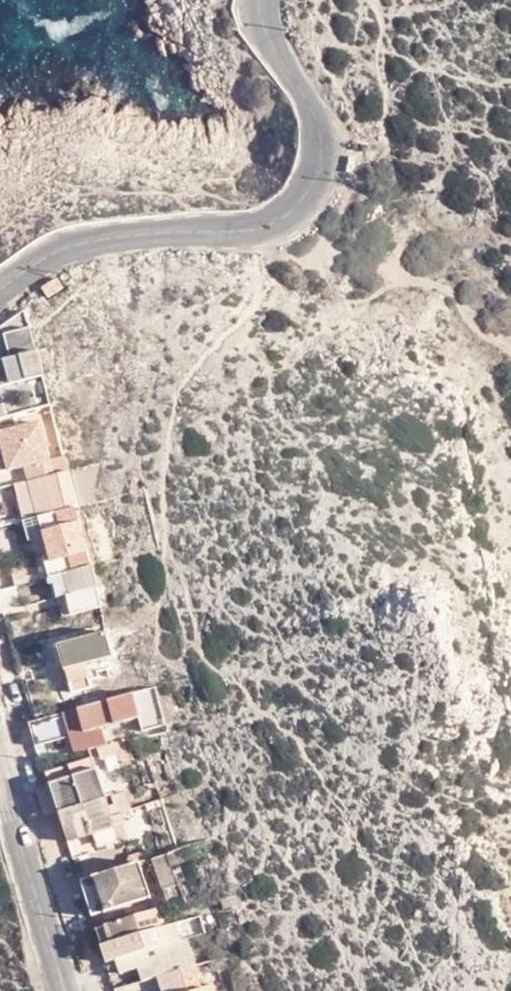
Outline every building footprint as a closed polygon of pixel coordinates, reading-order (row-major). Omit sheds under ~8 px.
[(58,279),(43,289),(49,298),(63,288),(58,279)] [(45,377),(31,329),(5,336),(12,360),(5,362),(11,386),(45,377)] [(5,362),(0,363),(0,389),(11,386),(5,362)] [(42,424),(1,434),(10,472),(27,468),(31,482),(55,476),(51,461),(42,424)] [(1,434),(0,434),(0,463),(3,474),(10,472),(1,434)] [(68,457),(51,461),(55,476),(72,472),(68,457)] [(82,508),(72,472),(55,476),(31,482),(40,519),(48,517),(82,508)] [(31,482),(16,487),(25,522),(40,519),(31,482)] [(92,549),(82,508),(48,517),(53,537),(58,557),(46,560),(51,581),(54,580),(96,571),(91,549),(92,549)] [(29,543),(53,537),(48,517),(40,519),(25,522),(29,543)] [(11,570),(17,589),(41,583),(34,563),(11,570)] [(96,571),(54,580),(59,600),(100,591),(96,571)] [(56,601),(59,600),(54,580),(51,581),(56,601)] [(22,610),(17,589),(0,593),(0,615),(22,610)] [(109,613),(102,590),(100,591),(59,600),(64,623),(109,613)] [(64,673),(84,669),(94,666),(113,662),(107,638),(58,650),(64,673)] [(94,666),(84,669),(88,685),(98,682),(97,677),(94,666)] [(88,685),(84,669),(64,673),(68,686),(71,697),(74,697),(90,692),(88,685)] [(75,700),(74,697),(71,697),(68,686),(60,689),(65,704),(75,700)] [(154,692),(129,700),(135,723),(140,738),(164,731),(154,692)] [(129,700),(121,702),(128,725),(135,723),(129,700)] [(128,725),(121,702),(91,711),(98,733),(128,725)] [(91,711),(77,714),(84,737),(98,733),(91,711)] [(77,714),(56,718),(64,741),(68,753),(88,748),(84,737),(77,714)] [(56,718),(13,732),(16,744),(20,756),(64,741),(56,718)] [(101,744),(98,733),(84,737),(88,748),(101,744)] [(126,742),(99,748),(102,761),(121,756),(124,767),(132,765),(126,742)] [(71,768),(74,778),(97,771),(94,762),(71,768)] [(48,775),(50,785),(74,778),(71,768),(48,775)] [(97,771),(74,778),(83,808),(105,801),(97,771)] [(74,778),(50,785),(52,792),(60,816),(83,808),(74,778)] [(60,816),(52,792),(40,795),(47,820),(60,816)] [(128,798),(113,802),(118,819),(122,818),(132,815),(128,798)] [(105,801),(83,808),(92,836),(116,830),(113,821),(105,801)] [(83,808),(60,816),(69,843),(92,836),(83,808)] [(113,821),(116,830),(125,827),(122,818),(118,819),(113,821)] [(185,850),(178,852),(188,884),(190,883),(185,867),(190,865),(185,850)] [(188,884),(178,852),(169,855),(180,887),(188,884)] [(180,887),(169,855),(156,859),(166,891),(180,887)] [(154,899),(142,865),(82,883),(93,918),(154,899)] [(184,900),(180,887),(166,891),(171,905),(184,900)] [(159,911),(107,927),(112,944),(164,928),(159,911)] [(112,944),(102,947),(105,956),(108,965),(120,961),(185,941),(180,923),(164,928),(112,944)] [(107,927),(97,931),(102,947),(112,944),(107,927)] [(185,941),(120,961),(122,966),(110,970),(112,976),(140,967),(145,983),(159,978),(199,966),(202,965),(193,938),(185,941)] [(159,978),(163,990),(209,990),(208,987),(206,988),(199,966),(159,978)]
